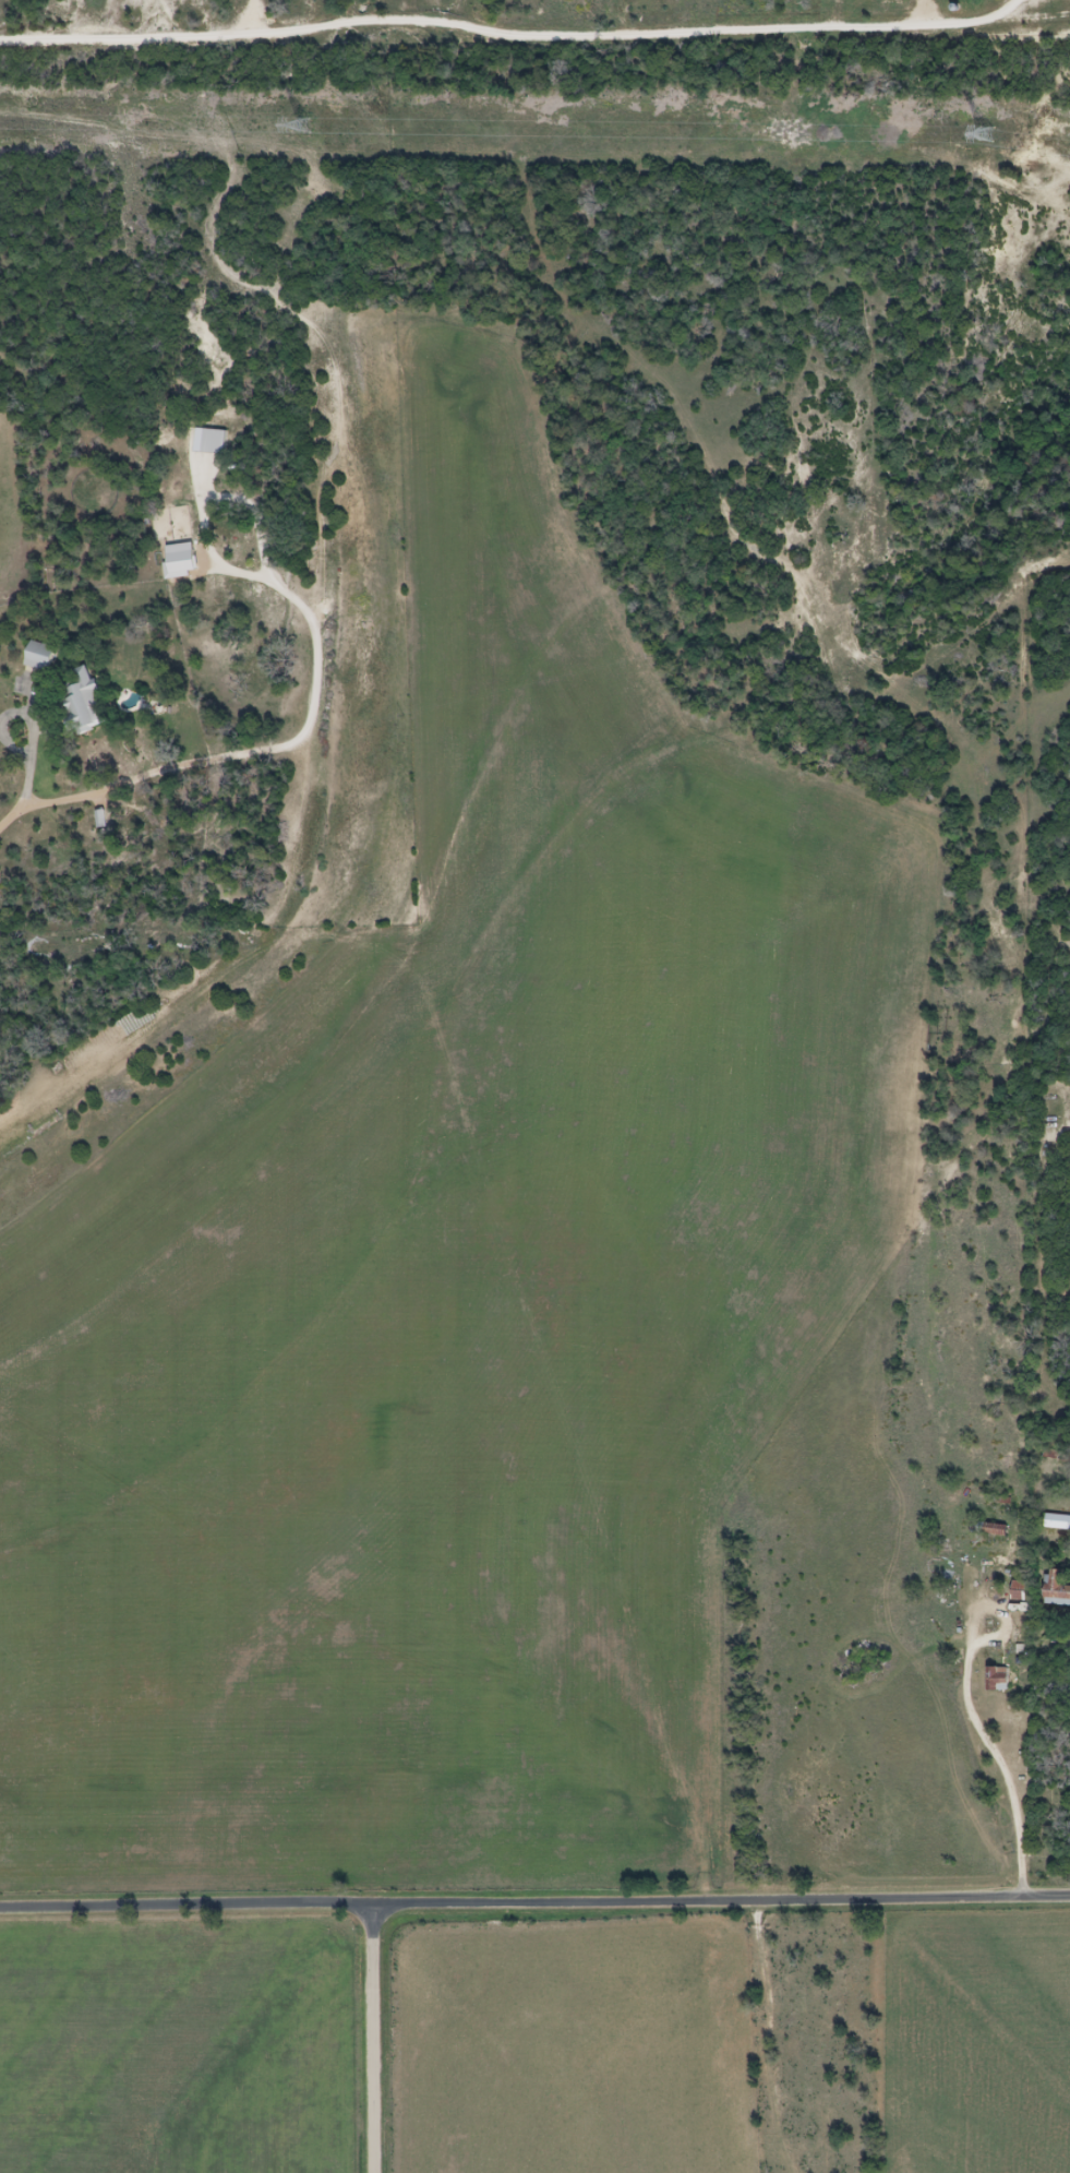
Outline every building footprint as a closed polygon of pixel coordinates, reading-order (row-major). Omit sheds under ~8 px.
[(24,669),(48,676),(56,649),(32,642),(24,669)] [(71,733),(106,723),(90,666),(74,670),(77,681),(58,687),(71,733)] [(105,827),(104,812),(97,813),(98,828),(105,827)] [(1047,1515),(1046,1528),(1069,1530),(1069,1517),(1047,1515)] [(1066,1570),(1045,1570),(1045,1607),(1069,1606),(1069,1581),(1066,1581),(1066,1570)] [(988,1692),(1008,1692),(1008,1668),(988,1668),(988,1692)]
